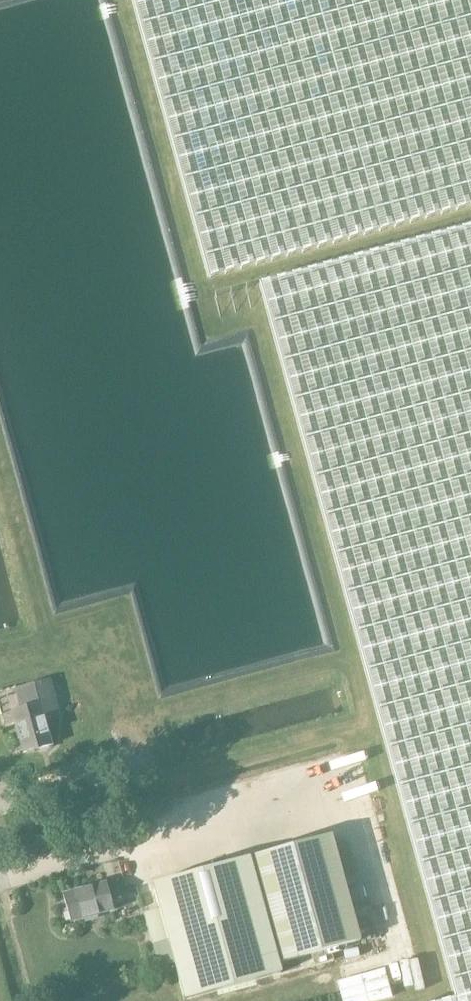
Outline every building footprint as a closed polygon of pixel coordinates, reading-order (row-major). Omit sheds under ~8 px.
[(207,278),(470,206),(470,0),(131,0),(207,278)] [(260,281),(456,997),(443,1000),(470,1000),(470,223),(260,281)] [(51,745),(43,718),(59,714),(48,679),(32,684),(14,689),(19,707),(11,710),(24,753),(51,745)] [(331,835),(252,857),(281,963),(311,955),(314,967),(333,961),(330,950),(360,942),(331,835)] [(278,964),(281,963),(252,857),(152,884),(159,909),(144,913),(152,944),(168,940),(184,1000),(281,974),(278,964)] [(62,894),(69,921),(112,909),(109,898),(120,895),(116,880),(105,883),(105,882),(62,894)]
